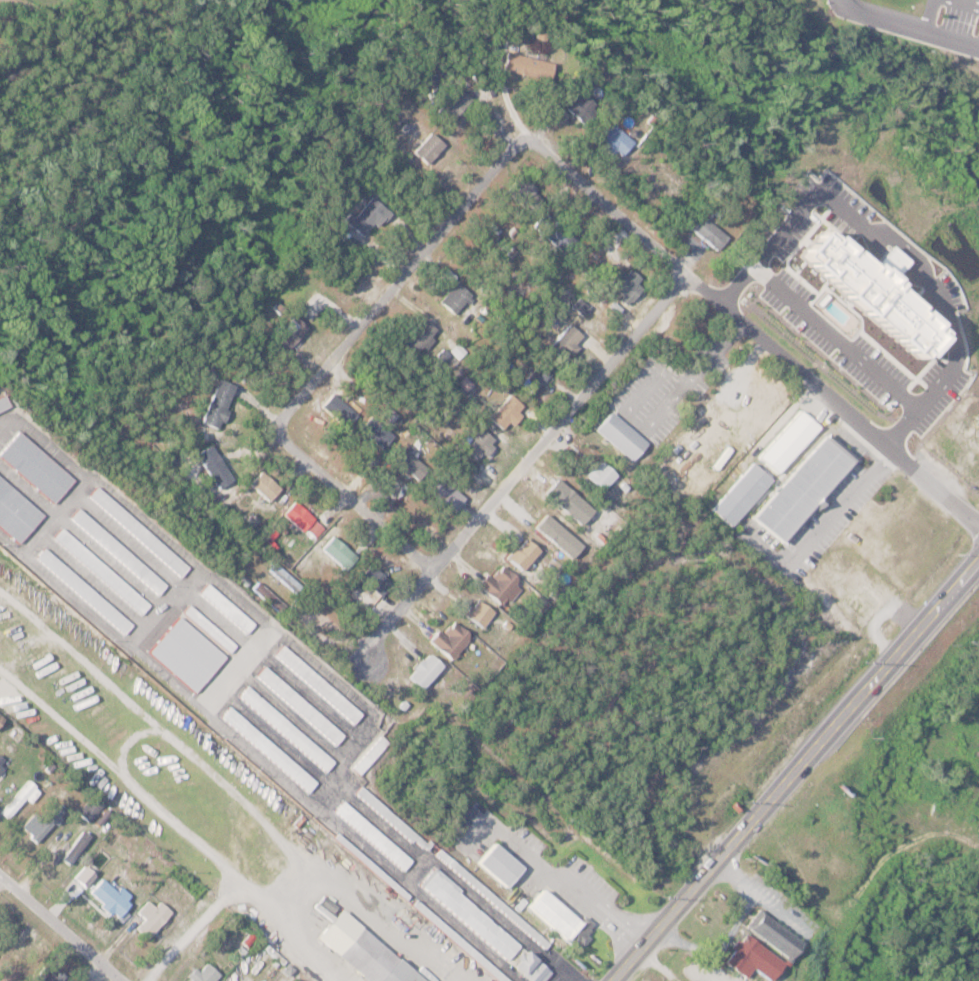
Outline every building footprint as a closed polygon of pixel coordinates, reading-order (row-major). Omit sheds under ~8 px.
[(499,71),(546,82),(550,64),(503,53),(499,71)] [(558,107),(580,126),(595,110),(573,91),(558,107)] [(629,143),(606,123),(593,137),(617,157),(629,143)] [(410,154),(424,166),(441,147),(428,134),(410,154)] [(541,198),(515,178),(504,193),(530,212),(541,198)] [(340,221),(359,238),(371,225),(375,228),(387,215),(368,197),(350,217),(347,214),(340,221)] [(558,253),(571,240),(544,213),(531,226),(558,253)] [(687,229),(712,252),(724,239),(699,216),(687,229)] [(803,229),(787,247),(790,250),(788,252),(796,259),(793,262),(808,276),(810,273),(813,276),(813,277),(829,291),(827,293),(852,315),(854,312),(878,334),(880,335),(879,337),(895,351),(897,349),(905,356),(927,330),(918,323),(920,320),(905,307),(903,305),(879,284),(881,282),(883,279),(901,259),(884,244),(865,266),(861,262),(856,258),(854,261),(837,247),(834,245),(818,231),(813,238),(803,229)] [(604,286),(625,304),(642,285),(625,271),(621,275),(617,272),(604,286)] [(469,299),(453,284),(436,302),(451,317),(469,299)] [(304,329),(289,317),(268,343),(283,355),(304,329)] [(434,333),(418,319),(398,343),(414,357),(434,333)] [(578,337),(564,325),(545,347),(563,363),(574,349),(570,346),(578,337)] [(546,377),(534,367),(517,386),(529,396),(546,377)] [(216,430),(231,386),(213,380),(198,424),(216,430)] [(352,415),(328,394),(317,406),(340,429),(352,415)] [(501,433),(521,409),(505,396),(485,419),(501,433)] [(796,409),(816,426),(777,472),(757,456),(796,409)] [(592,431),(628,462),(644,444),(608,413),(592,431)] [(389,437),(366,417),(354,431),(377,451),(389,437)] [(473,461),(491,442),(477,429),(459,448),(473,461)] [(751,516),(783,543),(855,459),(824,431),(751,516)] [(14,433),(0,449),(0,461),(50,505),(70,482),(14,433)] [(228,481),(206,446),(191,455),(213,490),(228,481)] [(392,461),(413,481),(423,471),(402,450),(392,461)] [(750,461),(770,478),(730,525),(710,508),(750,461)] [(265,502),(276,490),(257,473),(246,485),(265,502)] [(449,513),(461,501),(437,476),(424,489),(449,513)] [(41,516),(0,482),(0,531),(17,545),(41,516)] [(84,499),(179,577),(187,567),(92,489),(84,499)] [(279,515),(299,533),(311,520),(291,502),(279,515)] [(164,586),(74,510),(66,520),(156,596),(164,586)] [(139,615),(147,605),(57,530),(49,540),(139,615)] [(354,558),(330,537),(319,550),(342,571),(354,558)] [(389,585),(368,566),(357,578),(378,597),(389,585)] [(510,570),(478,575),(483,605),(502,602),(501,592),(513,590),(510,570)] [(122,635),(129,626),(68,574),(64,580),(60,576),(57,580),(122,635)] [(196,595),(243,635),(252,625),(205,585),(196,595)] [(182,612),(225,655),(232,648),(188,605),(182,612)] [(426,642),(449,661),(469,638),(450,622),(440,634),(436,630),(426,642)] [(351,725),(359,715),(280,646),(271,656),(351,725)] [(333,746),(342,736),(261,668),(253,678),(333,746)] [(332,763),(244,688),(235,698),(323,773),(332,763)] [(306,793),(315,782),(225,709),(216,720),(306,793)] [(386,744),(378,737),(350,769),(357,775),(386,744)] [(9,824),(38,794),(26,782),(0,809),(0,815),(9,824)] [(359,788),(353,795),(418,852),(424,845),(359,788)] [(98,805),(87,797),(75,816),(86,823),(98,805)] [(409,862),(340,803),(331,813),(401,872),(409,862)] [(61,816),(54,809),(40,823),(32,815),(19,829),(34,844),(61,816)] [(519,871),(489,845),(472,864),(503,890),(519,871)] [(92,877),(82,869),(72,880),(82,888),(92,877)] [(504,961),(517,945),(429,873),(416,888),(504,961)] [(112,893),(99,880),(86,893),(112,919),(131,900),(118,887),(112,893)] [(573,950),(592,927),(580,917),(575,923),(537,891),(523,908),(573,950)] [(152,909),(145,902),(135,913),(142,920),(134,930),(145,940),(169,915),(157,904),(152,909)] [(336,911),(312,939),(362,980),(419,980),(336,911)] [(757,911),(795,943),(784,956),(787,959),(784,963),(742,930),(757,911)] [(781,967),(770,980),(762,980),(749,971),(741,980),(739,980),(721,966),(732,952),(725,948),(732,940),(736,943),(742,936),(781,967)] [(525,980),(541,980),(547,974),(520,952),(508,968),(525,980)] [(202,963),(187,979),(189,980),(214,980),(217,977),(202,963)]
